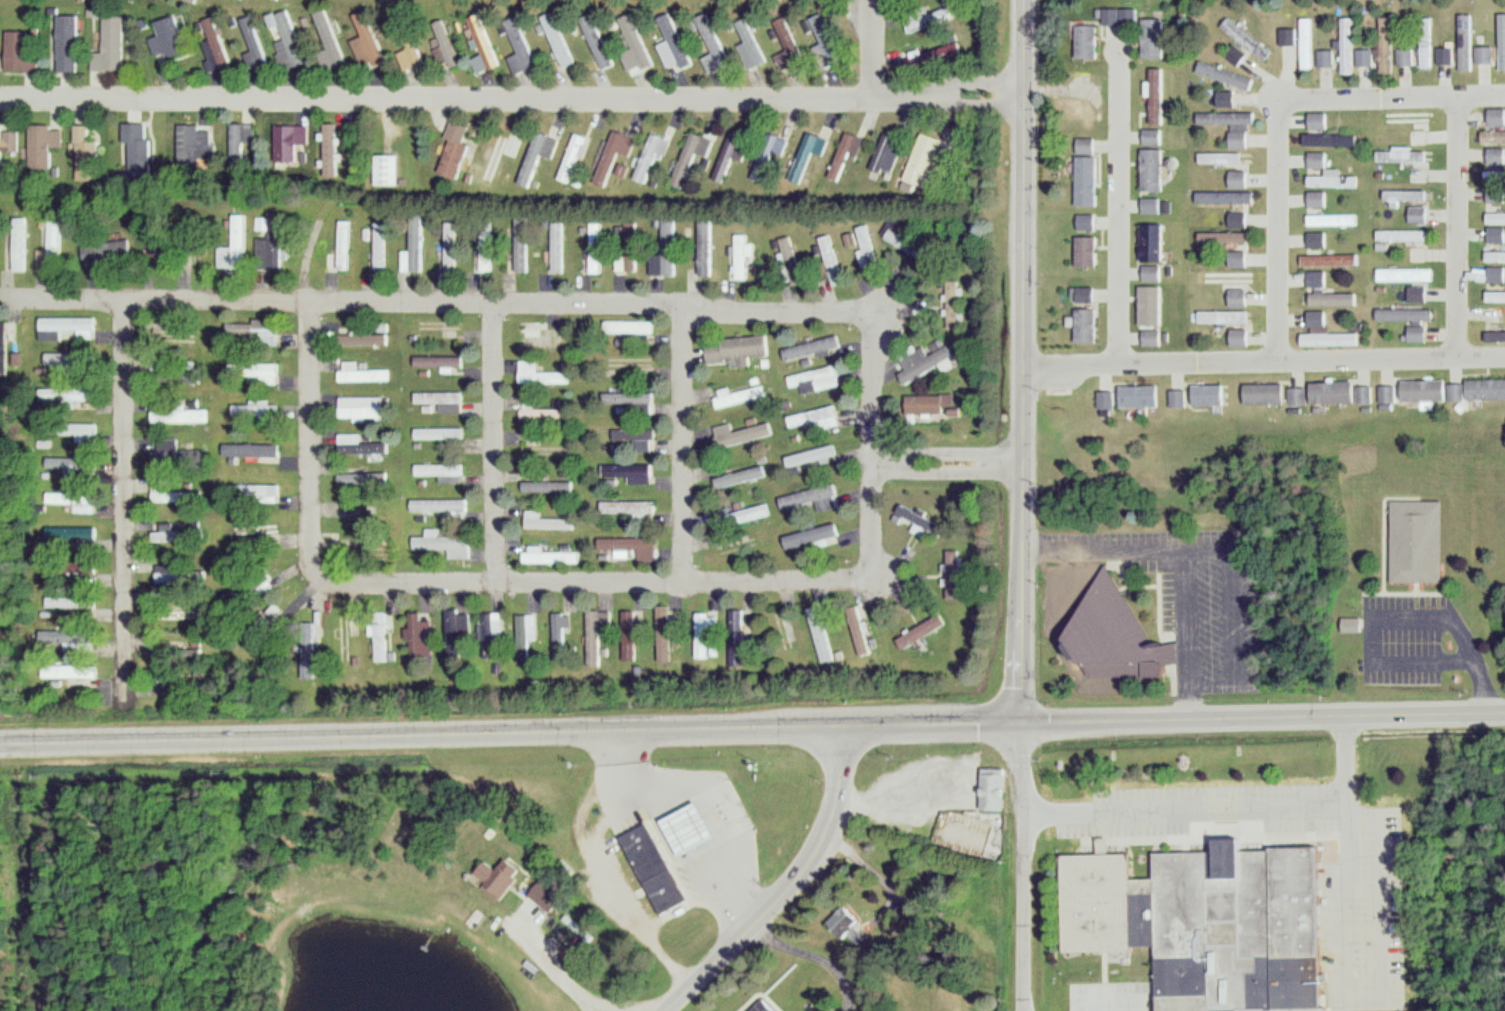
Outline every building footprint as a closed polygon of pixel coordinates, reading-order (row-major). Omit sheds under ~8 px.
[(907,19),(911,32),(959,18),(955,5),(907,19)] [(1102,25),(1131,25),(1131,8),(1094,7),(1094,22),(1079,22),(1079,58),(1102,59),(1102,25)] [(347,64),(331,8),(315,13),(332,68),(347,64)] [(306,62),(292,9),(272,15),(276,28),(287,68),(306,62)] [(368,9),(353,14),(362,38),(354,41),(365,70),(387,62),(368,9)] [(567,69),(580,63),(558,11),(545,17),(567,69)] [(483,12),(468,18),(490,72),(504,66),(483,12)] [(668,41),(660,44),(670,72),(694,63),(674,12),(659,18),(668,41)] [(837,50),(821,12),(803,20),(819,58),(837,50)] [(655,66),(636,13),(625,17),(644,70),(655,66)] [(251,52),(247,53),(250,66),(269,61),(257,14),(242,18),(251,52)] [(1471,47),(1472,14),(1456,14),(1454,71),(1471,71),(1471,63),(1487,63),(1487,47),(1471,47)] [(1504,71),(1504,14),(1495,14),(1495,71),(1504,71)] [(80,15),(60,15),(60,71),(80,71),(80,15)] [(161,36),(153,38),(159,62),(190,54),(181,15),(157,21),(161,36)] [(127,70),(127,16),(106,16),(106,53),(95,53),(95,70),(127,70)] [(204,43),(214,71),(234,64),(216,16),(205,20),(212,40),(204,43)] [(404,71),(426,63),(409,16),(396,21),(406,50),(398,53),(404,71)] [(512,58),(519,76),(543,66),(522,16),(508,21),(521,55),(512,58)] [(1216,26),(1261,63),(1269,54),(1224,17),(1216,26)] [(1310,69),(1310,17),(1295,17),(1295,69),(1310,69)] [(1337,74),(1351,74),(1351,17),(1337,17),(1337,74)] [(1391,76),(1391,17),(1376,17),(1375,76),(1391,76)] [(1415,68),(1430,68),(1430,17),(1415,17),(1415,68)] [(740,45),(751,71),(770,63),(750,18),(737,24),(745,43),(740,45)] [(806,60),(790,18),(775,24),(779,34),(771,37),(783,69),(806,60)] [(1137,18),(1137,58),(1159,58),(1159,18),(1137,18)] [(461,60),(450,25),(439,29),(444,46),(435,49),(441,67),(461,60)] [(1289,28),(1276,28),(1276,44),(1289,44),(1289,28)] [(40,56),(29,56),(29,31),(8,31),(8,71),(40,71),(40,56)] [(1407,49),(1393,49),(1393,65),(1407,65),(1407,49)] [(1314,67),(1327,67),(1327,50),(1314,50),(1314,67)] [(1354,50),(1354,67),(1368,67),(1368,50),(1354,50)] [(703,59),(711,75),(724,68),(716,52),(703,59)] [(1191,73),(1248,90),(1251,78),(1194,61),(1191,73)] [(1162,68),(1146,68),(1145,125),(1161,125),(1162,68)] [(1227,107),(1227,92),(1212,92),(1212,107),(1227,107)] [(1484,126),(1502,126),(1502,109),(1484,109),(1484,126)] [(1428,111),(1373,111),(1373,124),(1428,124),(1428,111)] [(1245,112),(1192,112),(1192,125),(1225,125),(1225,148),(1245,148),(1245,112)] [(1304,130),(1324,130),(1324,112),(1304,112),(1304,130)] [(463,178),(478,126),(455,120),(441,172),(463,178)] [(149,122),(125,122),(125,145),(149,145),(149,122)] [(232,123),(232,163),(246,163),(246,143),(255,143),(255,123),(232,123)] [(341,124),(328,124),(328,177),(341,177),(341,124)] [(4,172),(4,151),(20,151),(20,125),(0,125),(0,172),(4,172)] [(32,169),(54,169),(54,147),(65,147),(65,125),(32,125),(32,169)] [(102,177),(103,140),(92,140),(92,125),(79,125),(78,177),(102,177)] [(179,125),(179,166),(211,167),(211,125),(179,125)] [(279,162),(301,162),(301,144),(311,144),(311,125),(279,125),(279,162)] [(520,158),(529,134),(506,125),(489,169),(502,174),(510,154),(520,158)] [(636,136),(618,129),(598,182),(616,188),(636,136)] [(547,156),(558,159),(565,139),(540,130),(521,184),(536,189),(547,156)] [(673,182),(688,189),(711,137),(695,130),(673,182)] [(824,135),(810,130),(791,180),(805,185),(824,135)] [(1157,145),(1157,130),(1138,130),(1138,145),(1157,145)] [(1476,130),(1476,143),(1504,143),(1504,130),(1476,130)] [(561,179),(577,185),(595,138),(578,131),(561,179)] [(754,179),(774,184),(786,136),(766,131),(754,179)] [(830,177),(846,183),(863,137),(847,131),(830,177)] [(671,138),(652,132),(637,180),(655,186),(671,138)] [(745,161),(751,138),(729,132),(717,178),(730,182),(736,159),(745,161)] [(906,144),(889,133),(869,164),(887,175),(906,144)] [(1299,134),(1299,147),(1349,147),(1349,134),(1299,134)] [(1079,138),(1079,153),(1098,153),(1098,138),(1079,138)] [(906,187),(929,192),(939,146),(917,141),(906,187)] [(1410,148),(1371,148),(1371,162),(1410,162),(1410,148)] [(1504,148),(1483,148),(1483,164),(1504,164),(1504,148)] [(1137,150),(1137,191),(1157,191),(1157,150),(1137,150)] [(1355,187),(1355,176),(1336,176),(1336,169),(1323,169),(1324,152),(1303,152),(1303,168),(1320,168),(1320,175),(1302,175),(1302,187),(1355,187)] [(1193,153),(1193,164),(1237,164),(1237,153),(1193,153)] [(378,154),(378,185),(401,185),(401,154),(378,154)] [(1100,206),(1100,157),(1079,157),(1079,206),(1100,206)] [(1241,188),(1241,171),(1224,171),(1224,188),(1241,188)] [(1483,202),(1502,202),(1502,187),(1483,187),(1483,202)] [(1321,207),(1321,191),(1303,191),(1303,207),(1321,207)] [(1245,204),(1245,192),(1191,192),(1191,204),(1245,204)] [(1157,215),(1157,198),(1138,198),(1138,215),(1157,215)] [(1421,206),(1404,206),(1404,224),(1421,224),(1421,206)] [(1240,228),(1240,212),(1224,212),(1224,228),(1240,228)] [(1482,213),(1482,224),(1504,224),(1504,213),(1482,213)] [(235,214),(235,269),(248,269),(248,214),(235,214)] [(257,262),(282,263),(283,216),(257,215),(257,235),(257,262)] [(410,215),(410,271),(424,271),(424,215),(410,215)] [(1099,215),(1077,215),(1077,231),(1099,231),(1099,215)] [(1302,215),(1302,226),(1355,226),(1355,215),(1302,215)] [(38,250),(38,271),(63,271),(63,216),(49,216),(49,250),(38,250)] [(518,219),(518,272),(534,272),(534,219),(518,219)] [(700,275),(715,275),(715,219),(700,219),(700,275)] [(341,220),(341,270),(352,270),(352,220),(341,220)] [(375,221),(375,271),(388,271),(388,221),(375,221)] [(447,222),(447,271),(460,271),(460,222),(447,222)] [(552,222),(554,273),(569,273),(568,222),(552,222)] [(594,274),(607,274),(607,223),(594,223),(594,274)] [(1155,281),(1154,224),(1137,224),(1137,282),(1155,281)] [(879,267),(871,225),(858,227),(866,270),(879,267)] [(1501,242),(1500,227),(1482,228),(1483,243),(1501,242)] [(680,275),(680,228),(655,228),(655,275),(680,275)] [(498,272),(498,230),(482,230),(482,272),(498,272)] [(887,241),(932,262),(937,251),(892,230),(887,241)] [(1373,242),(1423,242),(1423,230),(1373,230),(1373,242)] [(1193,243),(1240,243),(1240,232),(1193,232),(1193,243)] [(1303,247),(1319,247),(1319,232),(1303,232),(1303,247)] [(751,280),(751,233),(738,233),(738,280),(751,280)] [(834,234),(823,237),(835,286),(846,283),(834,234)] [(797,250),(793,236),(784,238),(787,252),(797,250)] [(1100,237),(1078,237),(1078,267),(1100,267),(1100,237)] [(622,244),(622,271),(641,271),(641,244),(622,244)] [(1225,267),(1240,267),(1240,251),(1225,251),(1225,267)] [(1481,251),(1481,262),(1504,262),(1504,251),(1481,251)] [(1355,255),(1296,255),(1296,266),(1355,266),(1355,255)] [(1483,282),(1501,282),(1501,267),(1483,267),(1483,282)] [(1372,281),(1426,281),(1426,268),(1372,268),(1372,281)] [(1248,283),(1248,271),(1191,271),(1191,283),(1248,283)] [(1318,271),(1303,271),(1303,288),(1318,288),(1318,271)] [(1077,303),(1097,303),(1097,288),(1077,288),(1077,303)] [(1224,306),(1242,306),(1242,289),(1224,289),(1224,306)] [(1504,303),(1504,291),(1481,291),(1481,303),(1504,303)] [(1354,306),(1354,293),(1303,293),(1303,306),(1354,306)] [(1403,323),(1403,342),(1419,343),(1420,322),(1426,322),(1427,310),(1371,308),(1371,322),(1403,323)] [(1100,342),(1100,309),(1077,309),(1077,342),(1100,342)] [(1244,323),(1244,311),(1193,311),(1193,323),(1244,323)] [(1322,312),(1303,312),(1303,327),(1322,327),(1322,312)] [(83,331),(83,338),(99,338),(99,317),(43,318),(43,332),(83,331)] [(660,320),(610,320),(610,334),(660,334),(660,320)] [(229,321),(229,338),(271,338),(271,321),(229,321)] [(347,344),(391,344),(391,333),(369,333),(369,327),(355,327),(355,336),(347,336),(347,344)] [(568,329),(523,329),(523,347),(568,347),(568,329)] [(1241,346),(1241,329),(1225,329),(1225,346),(1241,346)] [(1157,346),(1157,330),(1137,330),(1137,346),(1157,346)] [(1355,346),(1355,333),(1295,333),(1295,346),(1355,346)] [(842,344),(838,335),(822,342),(826,351),(842,344)] [(773,355),(772,336),(708,341),(710,363),(745,360),(745,366),(754,365),(753,357),(773,355)] [(956,359),(946,339),(903,360),(908,369),(902,372),(907,382),(956,359)] [(94,375),(93,353),(46,354),(46,365),(60,364),(60,375),(94,375)] [(468,356),(416,356),(416,366),(468,366),(468,356)] [(544,372),(544,360),(523,360),(523,384),(575,384),(575,372),(544,372)] [(344,381),(392,381),(392,369),(367,369),(367,361),(344,361),(344,381)] [(281,363),(263,363),(263,383),(281,383),(281,363)] [(843,382),(840,366),(791,376),(794,392),(843,382)] [(1440,380),(1395,380),(1395,401),(1440,402),(1440,380)] [(1443,401),(1504,401),(1504,380),(1443,380),(1443,401)] [(1303,382),(1303,386),(1284,386),(1284,404),(1346,404),(1346,382),(1303,382)] [(1195,384),(1195,405),(1227,405),(1227,384),(1195,384)] [(1277,404),(1277,384),(1245,384),(1245,404),(1277,404)] [(1163,407),(1163,385),(1123,385),(1123,407),(1163,407)] [(735,391),(734,388),(719,390),(721,406),(770,400),(768,387),(735,391)] [(1352,404),(1366,404),(1366,387),(1352,387),(1352,404)] [(1388,387),(1376,387),(1376,403),(1388,403),(1388,387)] [(54,401),(97,401),(97,389),(54,389),(54,401)] [(1171,407),(1190,407),(1190,390),(1171,390),(1171,407)] [(468,391),(418,392),(418,404),(469,403),(468,391)] [(658,406),(658,394),(608,394),(608,406),(658,406)] [(960,394),(910,396),(911,419),(961,417),(960,394)] [(391,418),(391,405),(386,405),(386,396),(342,396),(342,418),(391,418)] [(540,401),(526,401),(526,421),(576,421),(576,408),(540,408),(540,401)] [(235,402),(235,417),(273,417),(273,402),(235,402)] [(840,404),(791,417),(795,432),(844,420),(840,404)] [(210,423),(210,409),(153,409),(153,423),(210,423)] [(776,435),(772,419),(715,433),(720,449),(776,435)] [(79,442),(99,442),(99,422),(47,422),(47,435),(80,435),(79,442)] [(419,427),(419,440),(468,440),(468,427),(419,427)] [(614,430),(614,446),(668,446),(668,430),(614,430)] [(364,442),(364,433),(342,434),(342,457),(382,456),(382,453),(391,453),(391,442),(364,442)] [(224,458),(283,458),(283,444),(224,444),(224,458)] [(468,465),(419,465),(419,475),(468,475),(468,465)] [(633,484),(656,484),(656,465),(605,465),(605,478),(633,478),(633,484)] [(770,476),(768,465),(717,478),(719,489),(770,476)] [(526,493),(576,493),(576,481),(526,481),(526,493)] [(155,503),(195,502),(195,491),(172,492),(172,483),(155,483),(155,503)] [(230,485),(230,503),(283,503),(283,485),(230,485)] [(820,512),(840,507),(835,485),(781,497),(784,510),(817,502),(820,512)] [(99,493),(50,493),(50,503),(68,503),(68,512),(99,512),(99,493)] [(471,499),(413,499),(413,513),(471,513),(471,499)] [(660,501),(603,501),(603,515),(660,515),(660,501)] [(1436,583),(1438,502),(1386,501),(1385,582),(1436,583)] [(894,520),(903,524),(905,518),(918,523),(916,528),(943,540),(950,523),(902,502),(894,520)] [(774,516),(771,503),(738,512),(736,504),(718,509),(723,528),(774,516)] [(547,517),(547,511),(530,510),(529,529),(578,530),(578,518),(547,517)] [(787,533),(790,549),(844,540),(841,524),(787,533)] [(224,526),(225,540),(283,539),(283,525),(224,526)] [(46,539),(99,539),(99,527),(46,527),(46,539)] [(155,531),(155,543),(202,543),(202,531),(155,531)] [(473,559),(473,536),(427,536),(427,551),(449,551),(449,559),(473,559)] [(602,538),(602,561),(660,561),(660,538),(602,538)] [(733,546),(732,538),(717,541),(718,549),(733,546)] [(528,549),(528,564),(584,564),(584,549),(528,549)] [(1113,564),(1072,639),(1087,663),(1166,658),(1163,642),(1113,564)] [(156,572),(156,583),(205,583),(205,572),(156,572)] [(49,607),(100,607),(100,597),(49,597),(49,607)] [(821,605),(808,609),(821,655),(835,651),(821,605)] [(156,620),(204,620),(204,607),(156,607),(156,620)] [(444,607),(444,660),(458,660),(458,607),(444,607)] [(800,654),(787,607),(776,610),(789,657),(800,654)] [(751,610),(731,610),(731,635),(751,635),(751,610)] [(429,611),(407,611),(408,659),(430,659),(429,611)] [(499,612),(482,612),(482,658),(499,658),(499,612)] [(588,612),(588,648),(601,648),(601,627),(614,627),(614,612),(588,612)] [(625,612),(626,661),(640,661),(639,612),(625,612)] [(386,628),(393,628),(393,613),(375,613),(375,661),(386,661),(386,628)] [(537,613),(514,613),(514,641),(537,641),(537,613)] [(570,613),(553,613),(551,654),(569,655),(570,613)] [(699,659),(713,659),(713,613),(699,613),(699,659)] [(898,636),(904,648),(950,626),(945,614),(898,636)] [(359,628),(359,615),(340,615),(340,655),(351,655),(351,628),(359,628)] [(1337,631),(1354,631),(1354,617),(1337,617),(1337,631)] [(98,647),(98,631),(47,630),(47,646),(98,647)] [(186,649),(186,637),(157,637),(157,649),(186,649)] [(306,677),(314,677),(312,657),(304,658),(306,677)] [(101,678),(101,664),(60,664),(60,678),(101,678)] [(705,803),(669,821),(687,856),(723,838),(705,803)] [(938,843),(982,849),(986,819),(943,813),(938,843)] [(664,913),(694,898),(654,822),(624,837),(664,913)] [(1214,1003),(1249,1002),(1249,1010),(1332,1010),(1326,848),(1245,850),(1246,877),(1241,877),(1236,872),(1225,872),(1221,876),(1214,876),(1213,850),(1159,852),(1159,877),(1136,878),(1136,852),(1066,853),(1068,950),(1137,948),(1136,894),(1161,893),(1164,1010),(1214,1010),(1214,1003)]
